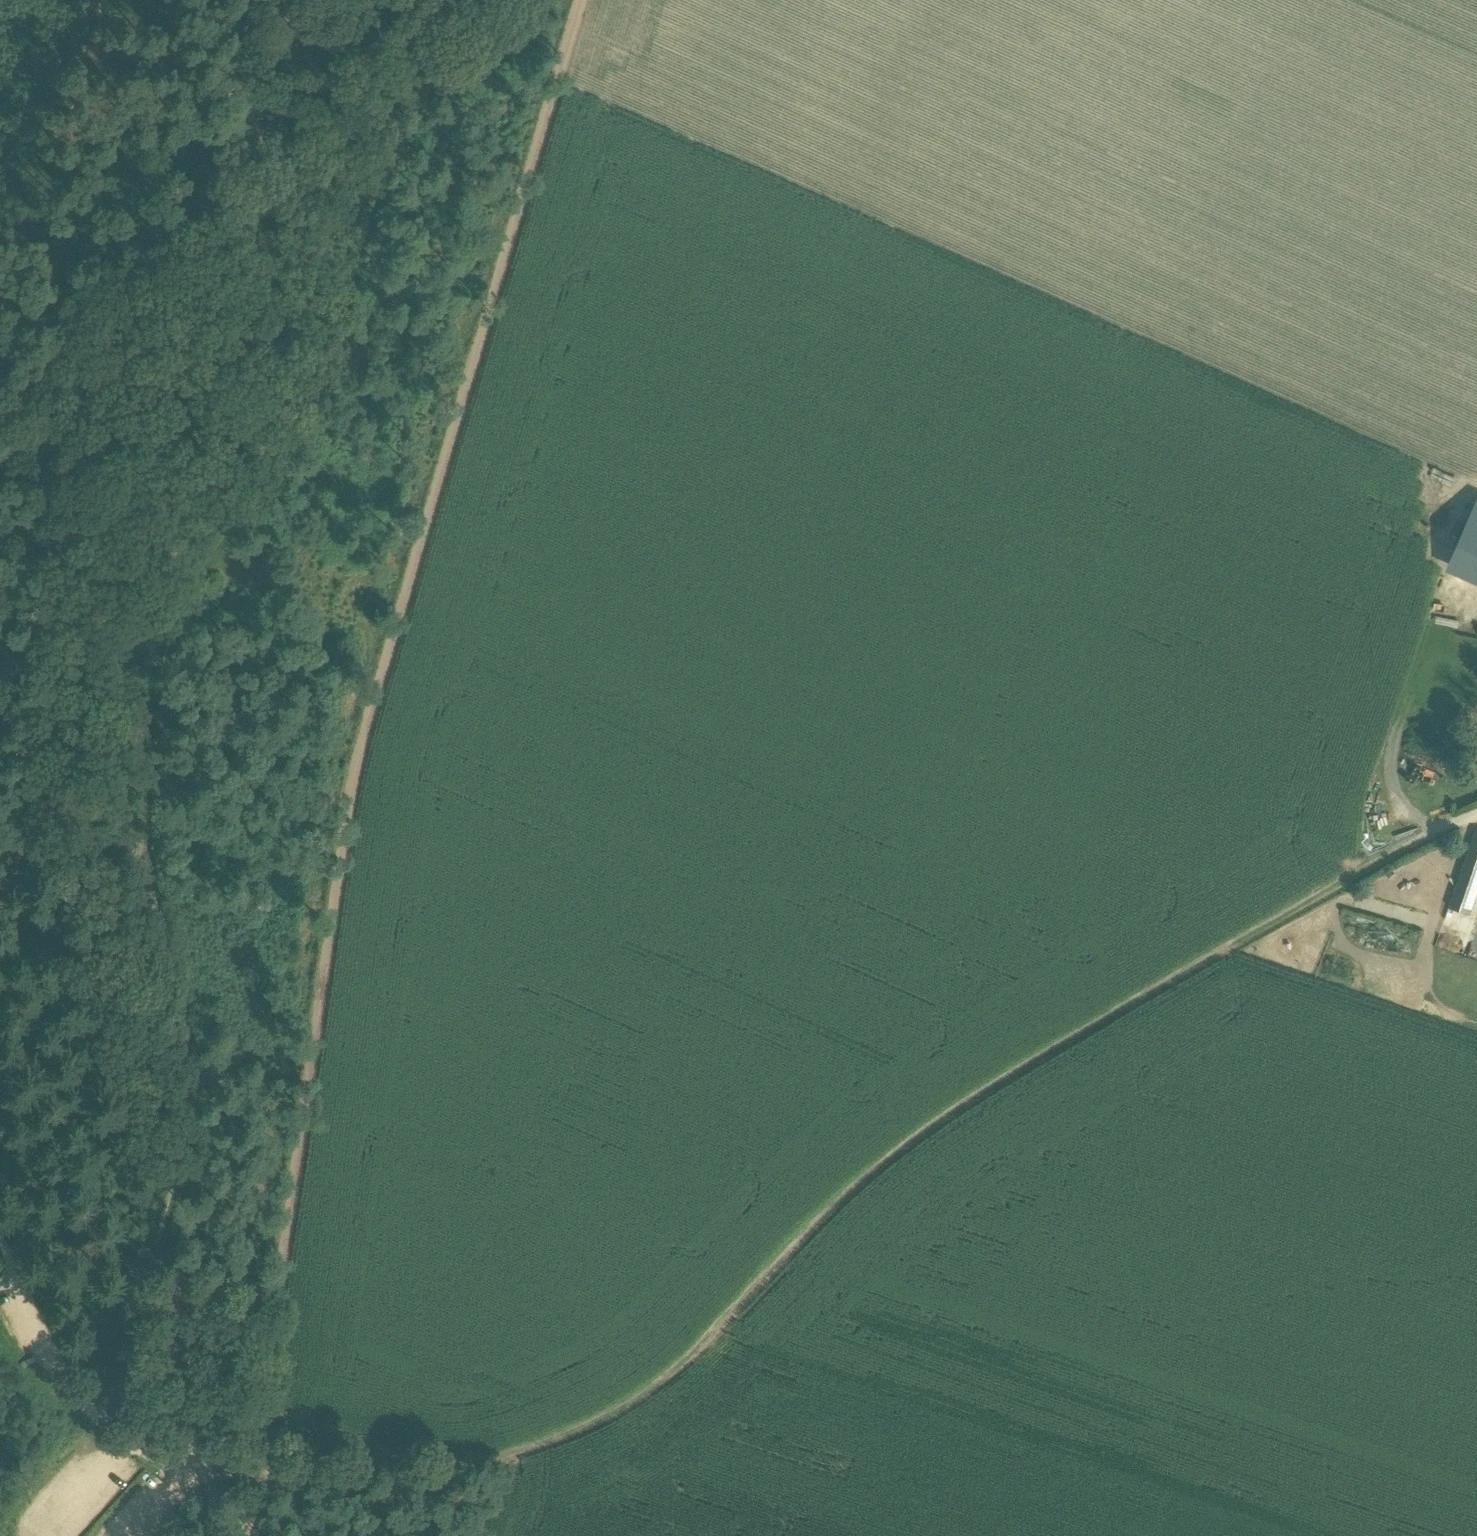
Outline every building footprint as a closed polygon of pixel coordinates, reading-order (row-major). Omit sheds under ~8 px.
[(1455,551),(1456,551),(1476,560),(1476,501),(1455,551)] [(1449,892),(1445,903),(1466,910),(1476,874),(1476,827),(1470,825),(1469,831),(1476,833),(1457,894),(1449,892)]
